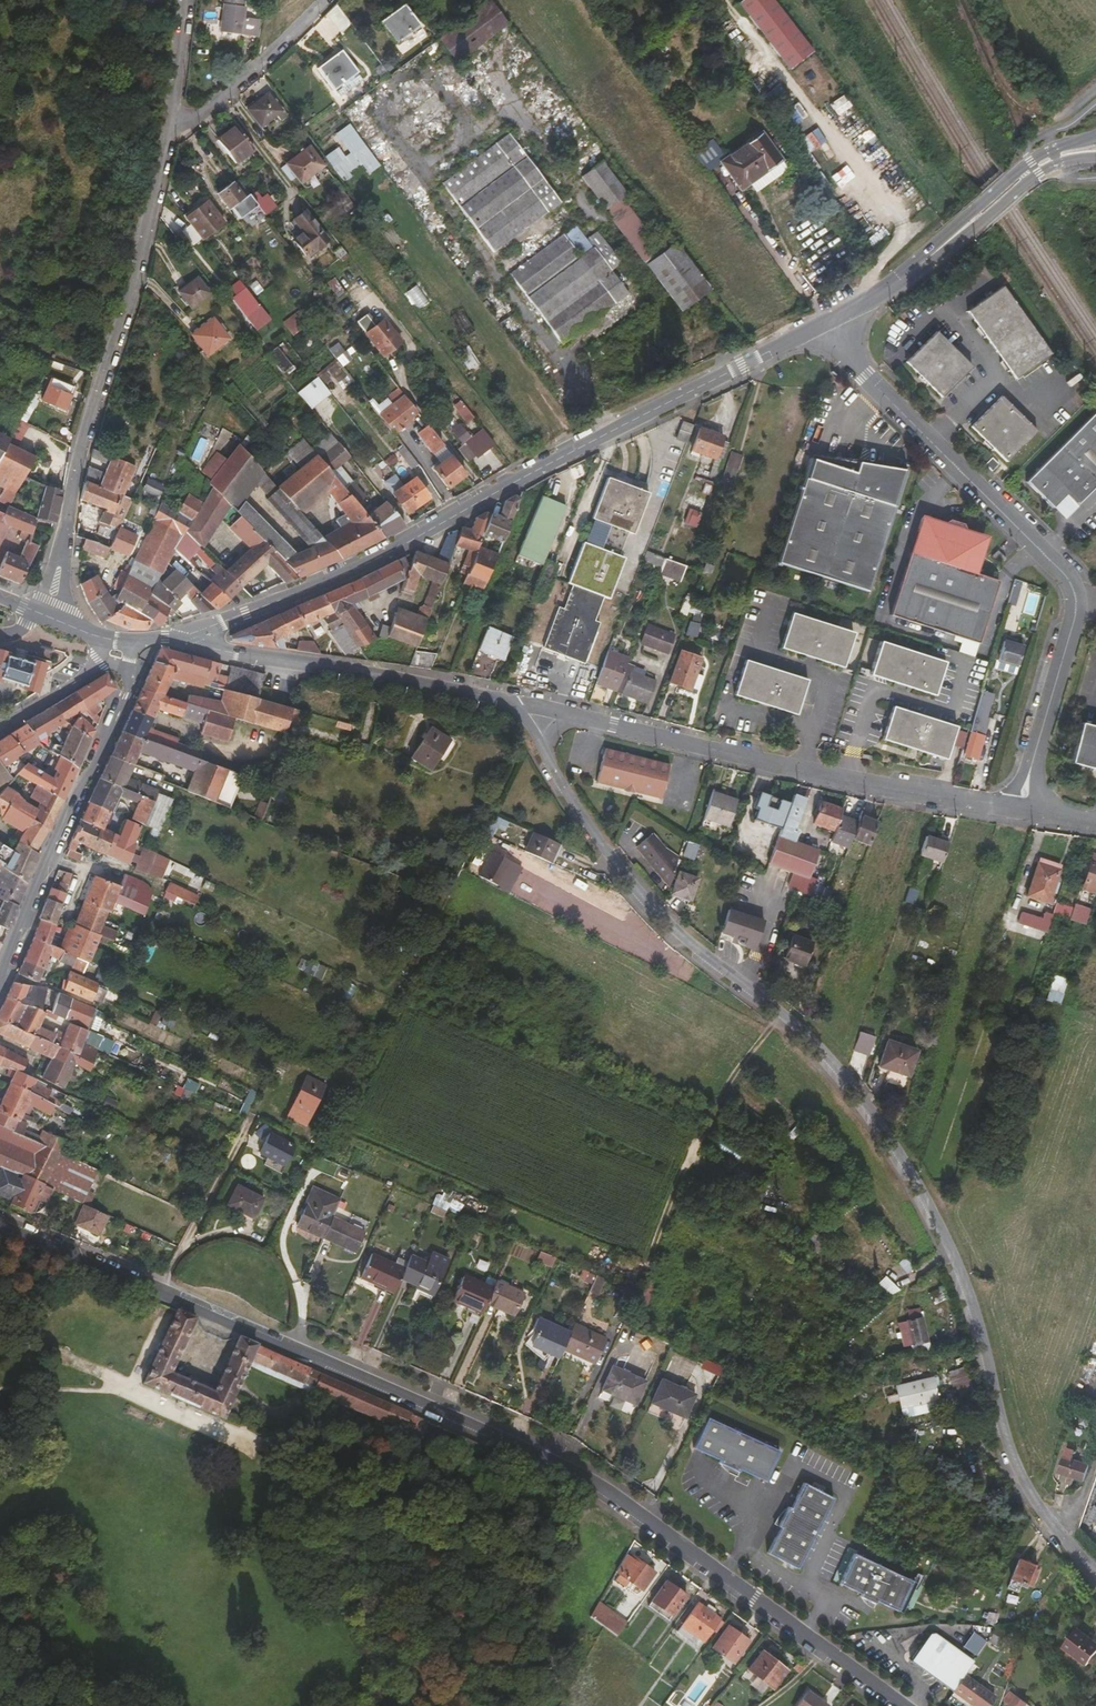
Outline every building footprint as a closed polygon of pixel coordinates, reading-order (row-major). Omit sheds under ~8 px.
[(258,16),(241,13),(243,2),(241,1),(241,0),(223,0),(219,25),(254,31),(258,16)] [(482,5),(500,28),(510,19),(495,0),(488,0),(482,5)] [(808,51),(769,0),(734,0),(732,1),(784,69),(808,51)] [(422,24),(404,2),(381,20),(397,42),(422,24)] [(326,14),(343,31),(352,21),(336,5),(326,14)] [(482,5),(439,36),(458,61),(500,28),(482,5)] [(194,12),(194,21),(212,24),(213,14),(194,12)] [(358,71),(341,48),(318,66),(335,89),(358,71)] [(268,86),(245,104),(258,122),(277,107),(281,112),(286,108),(268,86)] [(826,99),(846,124),(859,114),(840,89),(826,99)] [(253,144),(235,121),(213,140),(230,162),(253,144)] [(367,176),(381,166),(350,124),(336,134),(350,153),(345,157),(338,147),(325,157),(344,183),(355,175),(354,174),(356,173),(353,169),(359,165),(367,176)] [(563,203),(511,133),(443,185),(494,253),(546,212),(549,214),(563,203)] [(764,167),(767,170),(781,160),(761,134),(722,164),(739,186),(764,167)] [(308,141),(285,158),(295,170),(301,177),(322,161),(308,141)] [(285,158),(279,162),(290,176),(295,170),(285,158)] [(602,160),(582,176),(599,198),(602,203),(649,266),(665,253),(621,195),(626,192),(602,160)] [(742,190),(767,170),(764,167),(739,186),(742,190)] [(224,188),(236,204),(250,193),(238,177),(224,188)] [(352,212),(356,209),(342,190),(314,212),(323,223),(339,210),(351,225),(358,219),(352,212)] [(214,197),(193,214),(198,222),(208,234),(230,218),(214,197)] [(270,197),(261,204),(267,213),(277,206),(270,197)] [(304,255),(325,239),(303,211),(290,222),(295,229),(289,235),(304,255)] [(198,222),(192,227),(201,238),(208,234),(198,222)] [(595,248),(589,240),(577,225),(566,234),(583,257),(595,248)] [(201,238),(192,227),(190,228),(199,239),(201,238)] [(598,232),(591,238),(615,269),(622,263),(598,232)] [(615,269),(591,238),(589,240),(595,248),(583,257),(566,234),(510,276),(563,344),(629,294),(612,271),(615,269)] [(338,254),(345,247),(341,242),(334,247),(338,254)] [(677,245),(665,253),(649,266),(683,310),(711,288),(677,245)] [(215,288),(203,273),(185,287),(197,302),(215,288)] [(268,303),(260,292),(251,283),(238,293),(251,310),(258,304),(257,301),(259,298),(264,306),(268,303)] [(1050,353),(1000,288),(966,314),(1015,379),(1050,353)] [(309,314),(301,303),(285,315),(293,326),(309,314)] [(385,352),(402,337),(384,315),(376,322),(367,309),(358,317),(385,352)] [(235,333),(221,314),(198,329),(213,349),(235,333)] [(669,342),(677,352),(693,345),(687,333),(669,342)] [(904,365),(941,400),(971,369),(934,335),(904,365)] [(291,372),(300,363),(283,341),(274,350),(291,372)] [(675,353),(677,352),(669,342),(668,342),(675,353)] [(470,371),(480,364),(467,346),(457,354),(470,371)] [(607,366),(612,361),(603,349),(598,353),(607,366)] [(313,408),(332,391),(317,375),(298,392),(313,408)] [(42,401),(64,411),(74,389),(52,380),(42,401)] [(419,408),(400,384),(391,392),(398,400),(384,413),(400,434),(414,420),(411,416),(419,408)] [(1037,432),(1001,398),(972,429),(1007,463),(1037,432)] [(473,411),(464,399),(459,405),(468,416),(473,411)] [(446,443),(423,413),(420,415),(429,425),(422,431),(438,451),(446,443)] [(1054,510),(1067,498),(1076,507),(1095,486),(1095,415),(1095,414),(1028,484),(1054,510)] [(476,449),(493,436),(482,422),(473,428),(471,426),(467,429),(459,419),(451,425),(463,439),(466,437),(476,449)] [(49,433),(67,443),(71,436),(53,425),(49,433)] [(715,482),(727,446),(721,444),(722,440),(699,432),(692,454),(714,462),(708,479),(715,482)] [(691,436),(680,433),(676,444),(686,448),(691,436)] [(10,439),(0,434),(0,457),(7,444),(10,439)] [(457,443),(468,456),(476,449),(466,437),(463,439),(457,443)] [(325,454),(311,438),(296,450),(310,468),(284,488),(287,492),(301,507),(341,475),(325,454)] [(355,454),(344,440),(325,454),(341,475),(346,483),(361,500),(369,494),(344,463),(355,454)] [(420,462),(406,443),(398,449),(413,467),(420,462)] [(31,478),(43,456),(7,444),(0,457),(0,491),(1,488),(20,499),(31,478)] [(264,465),(248,445),(220,488),(236,505),(264,465)] [(119,458),(101,449),(98,458),(115,466),(119,458)] [(469,472),(455,454),(441,468),(455,486),(469,472)] [(140,468),(119,458),(115,466),(109,481),(105,487),(127,496),(140,468)] [(863,479),(866,468),(812,460),(810,464),(863,479)] [(908,474),(866,468),(863,479),(810,464),(778,568),(869,596),(908,474)] [(272,474),(264,465),(236,505),(243,512),(264,484),(272,474)] [(613,470),(611,476),(646,490),(648,483),(613,470)] [(726,470),(723,480),(733,485),(737,474),(726,470)] [(995,476),(1005,486),(1011,479),(1002,470),(995,476)] [(415,473),(405,481),(422,503),(432,496),(415,473)] [(109,481),(95,474),(93,483),(105,487),(109,481)] [(287,492),(284,488),(272,474),(264,484),(277,500),(287,492)] [(346,483),(341,475),(301,507),(306,514),(336,491),(346,483)] [(68,494),(71,484),(56,477),(51,487),(54,489),(46,512),(44,520),(60,526),(61,526),(70,496),(68,494)] [(422,503),(405,481),(395,489),(412,511),(422,503)] [(582,547),(567,587),(605,603),(610,605),(625,564),(621,562),(629,539),(633,541),(649,498),(606,481),(591,523),(596,525),(587,549),(582,547)] [(139,502),(127,496),(105,487),(93,483),(90,501),(109,509),(104,521),(125,532),(139,502)] [(143,494),(146,487),(140,483),(136,491),(143,494)] [(343,558),(388,535),(372,515),(361,500),(346,483),(336,491),(360,521),(326,538),(343,558)] [(710,497),(712,489),(705,486),(702,495),(710,497)] [(236,505),(220,488),(210,504),(191,535),(208,551),(236,505)] [(301,507),(287,492),(277,500),(293,518),(293,519),(314,544),(296,553),(290,547),(293,543),(283,533),(280,536),(282,539),(276,547),(305,575),(343,558),(326,538),(306,514),(301,507)] [(513,497),(505,514),(494,536),(507,542),(525,496),(521,494),(513,497)] [(186,517),(170,504),(150,544),(140,565),(126,592),(125,597),(132,606),(143,620),(154,601),(159,592),(143,583),(151,567),(167,577),(174,563),(182,551),(191,535),(210,504),(199,496),(186,517)] [(1067,498),(1054,510),(1064,519),(1076,507),(1067,498)] [(44,520),(46,512),(18,500),(9,517),(0,533),(0,560),(18,527),(31,533),(29,538),(38,542),(44,520)] [(388,535),(410,523),(392,500),(372,515),(388,535)] [(564,511),(541,501),(517,560),(540,570),(564,511)] [(505,514),(492,508),(484,513),(480,525),(472,522),(463,544),(479,550),(475,561),(481,564),(486,555),(494,536),(505,514)] [(9,517),(0,512),(0,533),(9,517)] [(697,529),(701,516),(689,512),(684,524),(697,529)] [(282,539),(280,536),(261,515),(254,523),(276,547),(282,539)] [(290,582),(305,575),(276,547),(254,523),(250,520),(227,543),(236,554),(225,566),(248,588),(258,597),(265,595),(253,584),(272,564),(290,582)] [(977,575),(986,543),(962,535),(948,531),(924,523),(914,558),(911,558),(893,619),(981,646),(999,582),(977,575)] [(950,523),(948,531),(962,535),(964,527),(950,523)] [(459,534),(449,530),(440,553),(450,557),(459,534)] [(144,541),(125,532),(117,550),(135,558),(144,541)] [(208,551),(191,535),(182,551),(200,568),(203,565),(197,560),(201,555),(222,574),(215,581),(218,584),(234,598),(236,600),(248,588),(225,566),(208,551)] [(112,561),(116,551),(96,542),(91,552),(112,561)] [(37,565),(43,551),(36,547),(30,561),(16,555),(4,577),(28,587),(34,573),(37,565)] [(425,549),(418,565),(414,578),(410,588),(422,592),(430,572),(442,578),(433,604),(430,603),(426,612),(435,615),(457,560),(425,549)] [(1001,552),(995,557),(1004,566),(1009,560),(1001,552)] [(647,554),(643,565),(661,572),(665,561),(647,554)] [(418,565),(412,555),(330,595),(364,644),(367,651),(379,644),(357,605),(377,597),(414,578),(418,565)] [(499,561),(486,555),(481,564),(473,586),(487,591),(499,561)] [(665,561),(661,572),(660,574),(681,581),(685,567),(665,561)] [(126,592),(140,565),(136,563),(130,574),(127,574),(120,589),(126,592)] [(206,595),(174,563),(167,577),(159,592),(154,601),(177,614),(180,616),(193,598),(210,614),(221,610),(206,595)] [(43,567),(37,565),(34,573),(39,575),(43,567)] [(705,566),(702,573),(712,576),(715,569),(705,566)] [(107,579),(89,590),(94,605),(107,626),(111,624),(128,610),(117,596),(111,584),(107,579)] [(218,584),(206,595),(221,610),(234,598),(218,584)] [(605,603),(567,587),(566,588),(572,590),(563,614),(557,611),(543,652),(587,668),(601,627),(597,625),(605,603)] [(364,644),(330,595),(305,607),(313,626),(326,620),(347,656),(351,653),(355,657),(367,651),(364,644)] [(143,620),(156,625),(166,629),(168,629),(177,614),(154,601),(143,620)] [(128,610),(111,624),(135,633),(152,633),(156,625),(143,620),(132,606),(128,610)] [(426,637),(433,619),(403,606),(397,621),(396,625),(426,637)] [(313,626),(305,607),(278,618),(286,638),(313,626)] [(177,614),(168,629),(174,627),(180,616),(177,614)] [(794,617),(783,651),(845,671),(856,636),(794,617)] [(286,638),(278,618),(235,638),(236,644),(288,651),(283,639),(286,638)] [(384,633),(394,630),(396,625),(397,621),(389,618),(384,633)] [(642,648),(669,656),(675,638),(649,629),(642,648)] [(487,632),(469,679),(492,684),(499,663),(505,664),(513,642),(487,632)] [(669,656),(674,658),(680,639),(675,638),(669,656)] [(1008,638),(1001,662),(1021,668),(1026,647),(1017,644),(1018,641),(1008,638)] [(325,656),(320,644),(306,643),(304,654),(325,656)] [(883,644),(874,676),(939,696),(949,664),(883,644)] [(609,650),(608,654),(627,661),(628,658),(609,650)] [(432,672),(439,656),(419,652),(413,668),(432,672)] [(219,685),(225,669),(167,653),(160,667),(219,685)] [(43,697),(44,692),(52,668),(38,664),(38,666),(16,660),(17,658),(3,654),(2,656),(0,655),(0,684),(8,686),(9,683),(30,690),(30,693),(43,697)] [(608,654),(599,679),(618,686),(627,661),(608,654)] [(672,685),(683,689),(694,657),(683,654),(672,685)] [(694,657),(683,689),(692,692),(703,660),(694,657)] [(746,663),(735,698),(797,719),(808,684),(746,663)] [(228,697),(232,688),(230,687),(219,685),(160,667),(147,695),(167,701),(175,682),(228,697)] [(262,696),(267,680),(235,671),(230,687),(232,688),(262,696)] [(640,699),(638,703),(650,707),(657,685),(630,676),(624,693),(640,699)] [(103,702),(121,692),(111,678),(83,695),(92,709),(89,711),(94,717),(107,709),(103,702)] [(599,679),(597,684),(616,691),(618,686),(599,679)] [(596,687),(590,702),(601,705),(606,691),(596,687)] [(264,697),(262,696),(232,688),(228,697),(261,706),(264,697)] [(622,698),(638,703),(640,699),(624,693),(622,698)] [(61,708),(69,723),(89,711),(92,709),(83,695),(61,708)] [(251,735),(254,727),(221,717),(200,711),(189,707),(167,701),(147,695),(127,735),(229,772),(231,767),(202,756),(203,753),(153,734),(163,714),(209,729),(206,738),(231,746),(237,731),(251,735)] [(254,727),(287,737),(292,726),(301,728),(306,717),(261,706),(228,697),(224,707),(221,717),(254,727)] [(975,730),(987,733),(988,729),(986,729),(994,701),(984,698),(975,730)] [(189,707),(200,711),(204,702),(192,699),(189,707)] [(200,711),(221,717),(224,707),(204,702),(200,711)] [(73,729),(72,728),(69,723),(61,708),(30,728),(31,731),(40,748),(73,729)] [(897,708),(887,741),(951,761),(961,728),(897,708)] [(76,736),(93,744),(99,732),(85,719),(72,728),(73,729),(76,736)] [(1086,725),(1077,765),(1095,770),(1095,727),(1086,725)] [(354,737),(356,731),(341,727),(339,733),(354,737)] [(985,735),(986,736),(987,733),(975,730),(967,757),(978,761),(984,740),(985,735)] [(14,742),(24,759),(40,748),(31,731),(14,742)] [(432,776),(443,764),(455,747),(437,734),(414,762),(432,776)] [(191,794),(235,811),(249,779),(229,772),(127,735),(116,758),(138,767),(144,753),(200,774),(191,794)] [(62,768),(78,775),(93,744),(76,736),(60,766),(62,768)] [(987,741),(984,740),(978,761),(981,762),(987,741)] [(0,750),(0,773),(24,759),(14,742),(0,750)] [(455,747),(443,764),(447,768),(461,752),(455,747)] [(669,767),(603,751),(594,786),(660,802),(669,767)] [(131,781),(138,767),(116,758),(105,782),(158,806),(162,795),(131,781)] [(58,778),(62,768),(60,766),(56,765),(51,775),(58,778)] [(40,790),(67,804),(77,783),(76,782),(78,775),(62,768),(58,778),(54,784),(45,779),(43,783),(20,770),(11,776),(21,781),(32,786),(40,790)] [(4,805),(21,781),(11,776),(5,780),(0,773),(0,802),(4,805)] [(4,805),(49,833),(52,835),(67,804),(40,790),(34,802),(42,807),(39,814),(19,801),(32,786),(21,781),(4,805)] [(158,806),(105,782),(93,806),(94,807),(114,817),(122,801),(142,811),(136,826),(147,832),(158,806)] [(278,799),(281,791),(272,788),(269,796),(278,799)] [(735,802),(710,795),(703,821),(727,828),(735,802)] [(806,803),(794,798),(790,807),(783,832),(771,868),(811,882),(820,854),(796,845),(799,833),(796,832),(806,803)] [(783,832),(790,807),(780,803),(777,806),(770,803),(767,805),(758,802),(755,813),(759,815),(756,824),(783,832)] [(18,849),(40,861),(42,858),(38,856),(49,833),(4,805),(3,820),(7,828),(19,836),(15,842),(20,846),(18,849)] [(259,821),(267,825),(274,808),(265,805),(259,821)] [(840,819),(843,813),(822,805),(814,826),(835,834),(840,819)] [(129,819),(114,817),(94,807),(84,827),(95,831),(118,842),(125,825),(129,819)] [(860,821),(870,824),(871,819),(862,815),(860,821)] [(848,850),(852,842),(860,821),(852,819),(851,823),(840,819),(835,834),(831,844),(848,850)] [(869,849),(877,827),(870,824),(860,821),(852,842),(869,849)] [(131,872),(139,851),(137,850),(143,834),(125,825),(118,842),(109,861),(131,872)] [(95,831),(84,827),(83,826),(70,853),(74,855),(78,846),(85,850),(95,831)] [(85,850),(109,861),(118,842),(95,831),(85,850)] [(529,855),(554,866),(562,844),(536,835),(529,855)] [(664,891),(667,894),(678,860),(656,846),(658,844),(652,837),(635,851),(664,891)] [(512,858),(517,847),(496,839),(490,854),(491,854),(492,850),(512,858)] [(700,862),(707,847),(689,839),(682,853),(700,862)] [(939,867),(947,844),(939,841),(937,846),(924,841),(918,859),(939,867)] [(13,858),(36,870),(40,861),(18,849),(13,858)] [(491,850),(478,877),(511,892),(523,866),(491,850)] [(74,855),(70,853),(67,860),(79,866),(83,859),(74,855)] [(28,891),(36,870),(13,858),(12,861),(3,854),(0,857),(0,869),(6,873),(7,874),(5,877),(28,891)] [(147,882),(157,860),(145,855),(136,877),(147,882)] [(169,885),(176,869),(157,860),(147,882),(148,882),(169,885)] [(1026,899),(1042,906),(1053,873),(1036,867),(1026,899)] [(1082,894),(1092,897),(1095,886),(1095,869),(1091,867),(1082,894)] [(1053,873),(1042,906),(1047,907),(1057,874),(1053,873)] [(697,883),(678,876),(671,897),(690,904),(697,883)] [(20,911),(28,891),(5,877),(0,884),(0,902),(6,905),(20,911)] [(60,893),(53,890),(48,903),(64,910),(74,881),(68,879),(60,893)] [(112,919),(116,909),(121,895),(97,883),(87,908),(110,918),(112,919)] [(133,900),(137,888),(127,883),(121,894),(133,900)] [(116,909),(147,924),(154,908),(154,903),(151,897),(149,894),(137,888),(133,900),(121,894),(121,895),(116,909)] [(198,901),(175,890),(171,889),(168,898),(180,903),(185,906),(194,909),(198,901)] [(811,898),(828,906),(831,900),(816,895),(818,892),(814,890),(811,898)] [(916,893),(908,891),(903,905),(912,908),(916,893)] [(64,910),(48,903),(44,914),(45,915),(42,924),(57,930),(64,910)] [(11,932),(20,911),(6,905),(4,910),(0,918),(0,927),(11,932)] [(77,932),(100,942),(110,918),(87,908),(77,932)] [(1078,908),(1072,924),(1084,928),(1088,915),(1086,914),(1087,912),(1078,908)] [(729,913),(722,937),(733,941),(732,942),(736,944),(736,946),(736,948),(738,949),(754,955),(764,926),(729,913)] [(170,922),(160,917),(156,927),(165,932),(170,922)] [(1036,925),(1034,932),(1046,936),(1050,920),(1044,918),(1041,926),(1036,925)] [(62,968),(66,959),(48,951),(57,930),(42,924),(26,963),(45,973),(51,963),(62,968)] [(110,946),(115,932),(108,929),(103,943),(110,946)] [(110,958),(111,955),(114,948),(110,946),(103,943),(100,942),(77,932),(66,959),(90,970),(92,971),(95,964),(99,952),(110,958)] [(181,949),(185,941),(176,937),(172,944),(181,949)] [(785,963),(804,970),(814,945),(794,937),(785,963)] [(298,967),(322,979),(327,968),(303,956),(298,967)] [(84,983),(90,970),(66,959),(62,968),(71,972),(74,974),(77,980),(84,983)] [(40,981),(45,973),(26,963),(20,978),(37,987),(40,981)] [(92,971),(103,976),(106,969),(95,964),(92,971)] [(764,972),(770,974),(772,967),(767,965),(764,972)] [(49,975),(45,973),(40,981),(45,983),(49,975)] [(93,1011),(98,1013),(100,1009),(105,1001),(99,998),(100,995),(72,982),(68,994),(65,1000),(92,1013),(93,1011)] [(48,1018),(56,1000),(49,997),(15,989),(9,1000),(26,1008),(48,1018)] [(1046,1001),(1059,1005),(1062,998),(1048,993),(1046,1001)] [(15,1031),(26,1008),(9,1000),(0,1018),(0,1023),(15,1031)] [(100,1009),(105,1012),(110,1003),(105,1001),(100,1009)] [(86,1035),(89,1028),(92,1022),(93,1022),(94,1021),(95,1019),(71,1007),(63,1024),(86,1035)] [(78,1061),(81,1054),(79,1053),(86,1038),(84,1037),(68,1030),(62,1043),(38,1033),(44,1020),(26,1012),(18,1032),(35,1040),(48,1046),(78,1061)] [(103,1034),(105,1028),(93,1022),(92,1022),(89,1028),(103,1034)] [(18,1032),(15,1031),(0,1023),(0,1038),(29,1052),(35,1040),(18,1032)] [(861,1030),(855,1049),(869,1054),(875,1036),(861,1030)] [(29,1052),(43,1059),(48,1046),(35,1040),(29,1052)] [(889,1069),(908,1076),(917,1051),(888,1040),(877,1070),(888,1074),(889,1069)] [(91,1079),(101,1056),(84,1049),(81,1054),(78,1061),(48,1046),(43,1059),(51,1063),(43,1081),(64,1090),(74,1070),(91,1079)] [(16,1058),(4,1053),(0,1062),(0,1069),(9,1073),(10,1070),(16,1058)] [(10,1070),(24,1077),(29,1065),(16,1058),(10,1070)] [(286,1074),(291,1065),(278,1059),(274,1067),(286,1074)] [(906,1081),(908,1076),(889,1069),(888,1074),(906,1081)] [(48,1107),(54,1094),(38,1087),(39,1084),(24,1077),(10,1070),(9,1073),(6,1078),(14,1082),(11,1087),(48,1107)] [(305,1129),(326,1088),(308,1079),(287,1119),(305,1129)] [(55,1111),(48,1107),(11,1087),(0,1110),(0,1115),(27,1127),(29,1124),(21,1120),(24,1116),(46,1126),(55,1111)] [(55,1111),(61,1097),(54,1094),(48,1107),(55,1111)] [(15,1123),(0,1117),(0,1132),(10,1136),(15,1123)] [(10,1136),(21,1141),(27,1129),(15,1123),(10,1136)] [(54,1156),(37,1149),(21,1141),(10,1136),(0,1132),(0,1145),(28,1158),(19,1180),(41,1188),(54,1156)] [(54,1156),(60,1144),(43,1136),(37,1149),(54,1156)] [(283,1171),(292,1152),(267,1139),(257,1157),(283,1171)] [(19,1180),(28,1158),(0,1145),(0,1173),(19,1180)] [(63,1168),(66,1162),(54,1156),(41,1188),(52,1193),(58,1197),(70,1172),(63,1168)] [(89,1181),(92,1175),(66,1162),(63,1168),(70,1172),(89,1181)] [(348,1174),(334,1167),(328,1181),(343,1187),(348,1174)] [(10,1203),(19,1180),(0,1173),(0,1198),(10,1203)] [(47,1207),(52,1193),(41,1188),(19,1180),(10,1203),(9,1208),(30,1216),(35,1202),(47,1207)] [(244,1210),(255,1215),(260,1205),(234,1191),(226,1208),(241,1215),(244,1210)] [(329,1220),(336,1203),(311,1193),(295,1231),(320,1242),(329,1220)] [(250,1224),(255,1215),(244,1210),(241,1215),(226,1208),(225,1211),(250,1224)] [(444,1214),(430,1208),(427,1215),(440,1220),(444,1214)] [(72,1241),(81,1247),(87,1236),(100,1243),(111,1222),(88,1211),(72,1241)] [(363,1235),(329,1220),(320,1242),(354,1256),(363,1235)] [(551,1267),(555,1258),(542,1252),(538,1262),(551,1267)] [(398,1282),(402,1273),(370,1259),(359,1283),(371,1289),(373,1285),(394,1294),(398,1282)] [(424,1267),(408,1260),(402,1273),(398,1282),(415,1291),(420,1293),(420,1296),(430,1300),(442,1273),(425,1265),(424,1267)] [(598,1295),(604,1279),(582,1269),(578,1278),(592,1284),(589,1291),(598,1295)] [(887,1275),(878,1283),(890,1296),(899,1288),(887,1275)] [(650,1294),(655,1282),(646,1278),(637,1301),(647,1306),(650,1294)] [(486,1304),(491,1293),(462,1280),(450,1305),(459,1309),(461,1306),(481,1315),(484,1307),(486,1304)] [(371,1289),(392,1297),(394,1294),(373,1285),(371,1289)] [(522,1297),(494,1285),(491,1293),(486,1304),(504,1311),(502,1315),(512,1320),(522,1297)] [(428,1304),(430,1300),(420,1296),(420,1293),(415,1291),(412,1296),(428,1304)] [(484,1307),(502,1315),(504,1311),(486,1304),(484,1307)] [(459,1309),(479,1318),(481,1315),(461,1306),(459,1309)] [(917,1309),(907,1311),(909,1320),(906,1320),(911,1344),(925,1342),(921,1318),(919,1318),(917,1309)] [(403,1438),(412,1421),(238,1345),(214,1400),(170,1379),(194,1328),(175,1319),(142,1392),(223,1428),(249,1374),(251,1368),(303,1391),(302,1395),(403,1438)] [(532,1349),(559,1362),(564,1351),(570,1337),(538,1322),(533,1331),(539,1335),(538,1337),(536,1337),(534,1341),(536,1342),(532,1349)] [(608,1341),(575,1325),(570,1337),(564,1351),(596,1366),(608,1341)] [(705,1358),(701,1366),(718,1375),(723,1367),(705,1358)] [(964,1366),(948,1371),(957,1400),(973,1395),(964,1366)] [(301,1397),(302,1395),(303,1391),(251,1368),(249,1374),(301,1397)] [(601,1394),(634,1409),(644,1386),(611,1371),(601,1394)] [(930,1378),(932,1390),(939,1388),(936,1377),(930,1378)] [(936,1408),(932,1390),(930,1378),(892,1386),(894,1395),(885,1397),(886,1403),(896,1402),(899,1416),(936,1408)] [(685,1420),(695,1396),(661,1383),(651,1406),(685,1420)] [(768,1445),(706,1415),(692,1446),(708,1453),(706,1456),(727,1466),(728,1463),(754,1475),(768,1445)] [(1075,1452),(1068,1449),(1059,1472),(1068,1476),(1066,1483),(1072,1486),(1075,1478),(1085,1482),(1090,1466),(1072,1460),(1075,1452)] [(799,1481),(780,1520),(811,1532),(829,1495),(799,1481)] [(662,1489),(658,1494),(667,1500),(670,1495),(662,1489)] [(780,1520),(765,1549),(796,1562),(811,1532),(780,1520)] [(630,1549),(625,1545),(616,1561),(619,1564),(614,1571),(623,1578),(627,1572),(641,1583),(654,1564),(631,1547),(630,1549)] [(796,1562),(765,1549),(764,1552),(795,1566),(796,1562)] [(853,1552),(840,1580),(899,1605),(911,1579),(853,1552)] [(1037,1571),(1020,1562),(1011,1580),(1028,1588),(1037,1571)] [(650,1592),(670,1607),(685,1587),(665,1571),(650,1592)] [(899,1605),(840,1580),(839,1582),(897,1610),(899,1605)] [(719,1595),(712,1590),(704,1601),(712,1606),(719,1595)] [(666,1611),(670,1607),(650,1592),(647,1596),(666,1611)] [(715,1626),(723,1614),(712,1606),(704,1601),(697,1595),(680,1618),(701,1633),(710,1621),(715,1626)] [(613,1635),(622,1622),(605,1610),(596,1622),(600,1626),(613,1635)] [(701,1633),(680,1618),(675,1626),(695,1641),(701,1633)] [(748,1634),(727,1619),(712,1642),(732,1657),(748,1634)] [(1066,1642),(1088,1661),(1095,1652),(1095,1637),(1081,1623),(1066,1642)] [(1006,1633),(994,1627),(988,1640),(1000,1646),(1006,1633)] [(908,1657),(919,1665),(939,1637),(931,1631),(926,1632),(908,1657)] [(939,1637),(919,1665),(950,1688),(950,1687),(962,1671),(970,1660),(939,1637)] [(786,1664),(762,1646),(748,1664),(772,1683),(786,1664)] [(950,1687),(976,1705),(984,1705),(992,1693),(962,1671),(950,1687)] [(808,1686),(793,1705),(823,1705),(827,1700),(808,1686)] [(1007,1693),(1009,1695),(1007,1698),(1011,1701),(1007,1705),(1023,1705),(1027,1701),(1011,1688),(1007,1693)]
